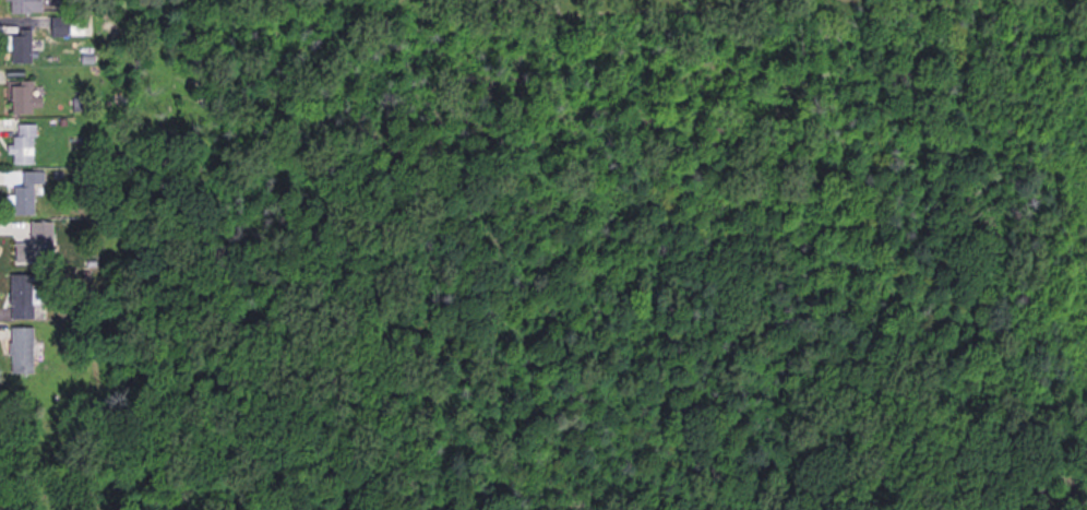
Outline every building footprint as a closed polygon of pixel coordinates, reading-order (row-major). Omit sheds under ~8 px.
[(39,0),(3,0),(3,13),(39,13),(39,0)] [(49,36),(49,16),(68,16),(68,36),(49,36)] [(28,64),(28,31),(7,31),(7,64),(28,64)] [(79,54),(91,54),(91,62),(79,63),(79,54)] [(31,115),(31,108),(40,108),(40,97),(31,97),(31,82),(9,82),(9,115),(31,115)] [(33,165),(33,124),(10,124),(10,165),(33,165)] [(11,215),(31,214),(31,185),(41,185),(40,171),(21,171),(21,186),(11,186),(11,215)] [(51,262),(51,222),(27,222),(28,242),(12,244),(12,263),(51,262)] [(9,320),(28,320),(28,274),(9,274),(9,320)] [(31,372),(31,327),(9,327),(9,372),(31,372)]
